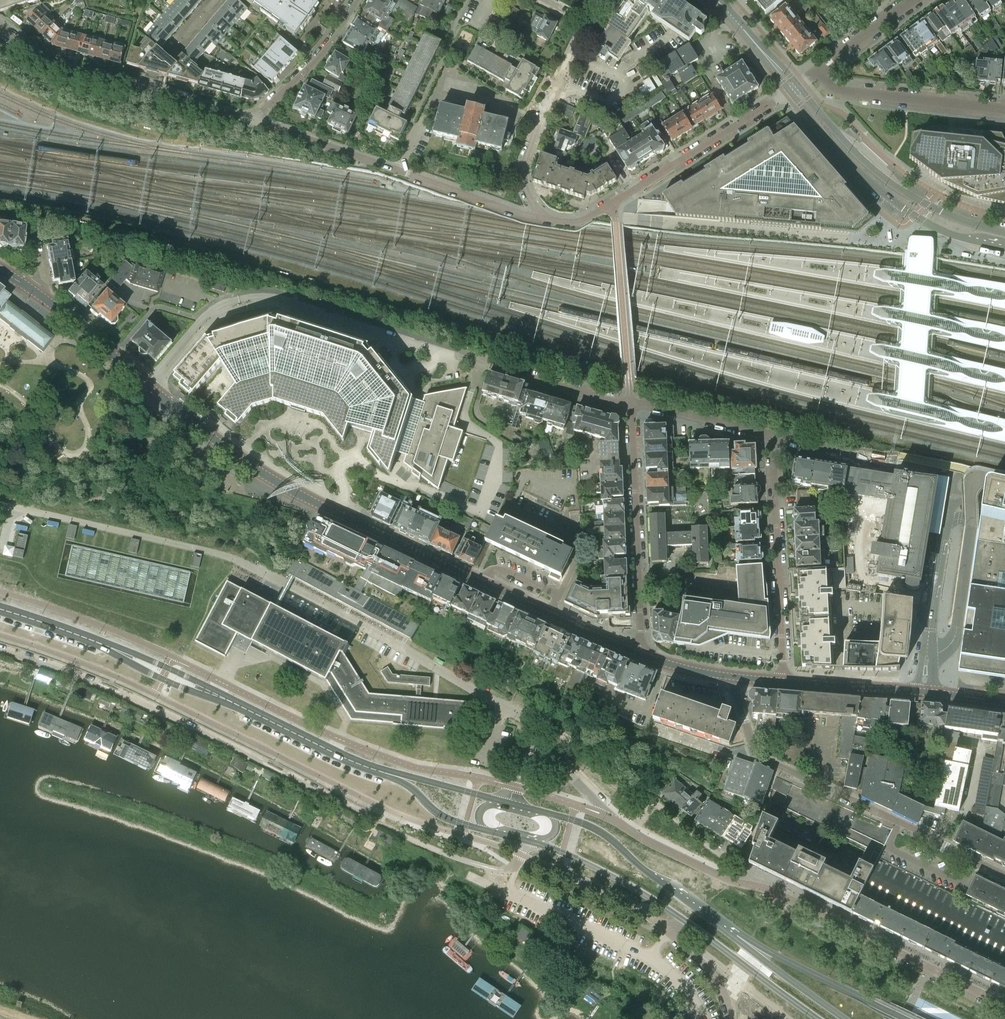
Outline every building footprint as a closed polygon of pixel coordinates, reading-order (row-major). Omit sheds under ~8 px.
[(28,2),(28,0),(0,0),(0,12),(28,2)] [(194,11),(181,0),(176,0),(171,7),(186,20),(194,11)] [(194,11),(202,1),(200,0),(181,0),(194,11)] [(224,5),(239,18),(248,9),(243,4),(237,0),(229,0),(224,5)] [(245,0),(296,37),(301,29),(303,30),(306,25),(315,12),(314,11),(320,4),(314,0),(245,0)] [(417,9),(403,0),(372,0),(361,17),(386,33),(394,20),(389,17),(391,13),(410,24),(411,23),(416,13),(415,13),(417,9)] [(419,15),(422,16),(429,20),(433,11),(438,14),(444,4),(446,0),(422,0),(417,9),(415,13),(416,13),(419,15)] [(631,0),(625,0),(608,24),(611,26),(599,44),(605,49),(601,56),(600,56),(600,57),(601,57),(604,60),(605,60),(606,60),(611,53),(617,57),(648,12),(648,13),(649,12),(648,11),(649,10),(654,14),(653,16),(687,39),(693,30),(701,35),(702,35),(705,31),(705,30),(704,30),(700,27),(704,20),(676,0),(631,0)] [(754,1),(766,15),(783,0),(755,0),(754,1)] [(976,19),(962,0),(952,0),(950,1),(969,28),(973,25),(973,24),(977,21),(976,19)] [(982,0),(965,0),(974,13),(976,12),(980,17),(989,11),(982,0)] [(1001,3),(999,0),(982,0),(989,11),(990,10),(986,5),(988,3),(992,9),(1001,3)] [(969,28),(950,1),(942,7),(959,30),(960,30),(962,33),(969,28)] [(786,5),(770,18),(770,19),(770,20),(773,23),(774,23),(780,31),(780,33),(783,36),(784,36),(785,37),(802,23),(787,4),(786,5)] [(807,4),(803,8),(802,8),(810,17),(814,14),(807,4)] [(47,15),(48,14),(50,11),(43,5),(40,8),(39,7),(33,14),(29,10),(26,12),(22,15),(36,28),(47,15)] [(224,5),(216,15),(231,28),(239,18),(224,5)] [(504,19),(512,24),(520,11),(511,6),(504,19)] [(163,16),(178,29),(186,20),(171,7),(163,16)] [(959,30),(942,7),(934,13),(951,36),(952,36),(959,30)] [(417,18),(419,15),(416,13),(411,23),(416,25),(419,19),(417,18)] [(528,29),(537,34),(536,34),(538,35),(547,40),(549,41),(558,23),(545,17),(545,18),(536,13),(533,17),(528,29)] [(951,36),(934,13),(925,20),(936,35),(938,37),(941,35),(945,40),(951,36)] [(48,14),(47,15),(36,28),(43,35),(56,21),(48,14)] [(830,33),(814,14),(810,17),(814,23),(815,22),(819,27),(818,28),(825,37),(830,33)] [(223,38),(231,28),(216,15),(208,25),(223,38)] [(170,38),(178,29),(163,16),(155,25),(170,38)] [(352,30),(376,45),(377,43),(375,42),(381,32),(359,18),(352,30)] [(52,43),(62,30),(64,28),(56,21),(43,35),(52,43)] [(912,29),(927,50),(928,51),(935,46),(933,44),(938,41),(923,21),(912,29)] [(802,23),(785,37),(785,39),(788,42),(789,42),(795,50),(795,52),(798,55),(799,55),(800,56),(806,50),(807,50),(817,42),(802,23)] [(147,34),(156,42),(162,47),(170,38),(155,25),(147,34)] [(208,25),(199,35),(210,44),(214,48),(223,38),(208,25)] [(64,29),(64,28),(62,30),(52,43),(55,46),(68,49),(73,31),(64,29)] [(927,50),(912,29),(901,38),(915,57),(920,54),(921,55),(927,50)] [(376,45),(352,30),(344,44),(363,54),(369,45),(374,48),(376,45)] [(79,52),(83,36),(84,34),(73,31),(68,49),(79,52)] [(94,37),(84,34),(83,36),(79,52),(89,55),(94,37)] [(421,43),(437,51),(442,42),(426,34),(421,43)] [(210,44),(199,35),(191,45),(202,54),(210,44)] [(299,53),(289,45),(278,35),(271,43),(292,61),(299,53)] [(100,58),(104,42),(105,40),(94,37),(89,55),(100,58)] [(467,62),(477,67),(486,51),(479,47),(483,40),(479,38),(475,45),(476,46),(467,62)] [(992,39),(977,53),(992,55),(993,52),(995,54),(997,53),(1001,58),(1003,56),(992,39)] [(116,43),(105,40),(104,42),(100,58),(111,61),(116,43)] [(193,63),(183,54),(176,62),(150,40),(141,51),(132,48),(128,66),(199,85),(207,70),(198,67),(193,63)] [(893,59),(898,66),(904,62),(906,64),(909,65),(911,63),(912,60),(910,57),(897,40),(886,48),(893,59)] [(121,64),(125,47),(126,45),(116,43),(111,61),(121,64)] [(271,43),(265,51),(285,68),(292,61),(271,43)] [(433,61),(437,51),(421,43),(416,52),(433,61)] [(937,45),(943,52),(945,50),(940,43),(937,45)] [(191,45),(183,54),(193,63),(202,54),(191,45)] [(670,93),(676,90),(669,79),(678,73),(685,84),(697,76),(691,65),(698,59),(689,45),(652,68),(664,89),(668,94),(670,93)] [(975,53),(971,47),(968,50),(970,54),(967,56),(969,58),(975,53)] [(893,59),(892,60),(885,50),(878,55),(877,54),(873,57),(874,58),(868,62),(868,61),(862,66),(868,73),(877,66),(885,76),(898,66),(893,59)] [(285,68),(265,51),(258,58),(279,76),(285,68)] [(486,51),(477,67),(486,72),(495,56),(486,51)] [(433,61),(416,52),(412,62),(428,70),(433,61)] [(486,72),(495,77),(508,54),(506,52),(502,60),(495,56),(486,72)] [(329,76),(342,82),(343,83),(346,77),(343,75),(351,62),(336,53),(326,70),(330,73),(329,76)] [(495,77),(504,82),(505,80),(513,66),(505,62),(509,55),(508,54),(495,77)] [(230,65),(234,60),(228,56),(224,61),(230,65)] [(517,57),(513,66),(505,80),(510,82),(506,90),(523,100),(540,70),(517,57)] [(272,84),(279,76),(258,58),(251,66),(272,84)] [(1001,82),(1002,62),(996,61),(990,61),(977,59),(976,61),(975,72),(978,72),(977,82),(997,84),(997,82),(1001,82)] [(222,71),(225,63),(214,60),(212,68),(222,71)] [(424,79),(428,70),(412,62),(407,71),(424,79)] [(733,104),(748,95),(758,89),(759,88),(759,87),(758,88),(743,63),(743,62),(742,63),(724,74),(723,74),(722,74),(723,75),(718,78),(717,78),(716,79),(717,79),(732,104),(732,105),(733,105),(733,104)] [(642,64),(636,68),(642,79),(648,75),(642,64)] [(208,68),(207,70),(199,85),(221,92),(227,73),(208,68)] [(424,79),(407,71),(403,80),(419,88),(424,79)] [(908,79),(912,76),(908,71),(904,74),(908,79)] [(247,79),(227,73),(221,92),(242,97),(247,79)] [(342,85),(342,82),(329,76),(328,75),(323,86),(334,91),(339,93),(342,85)] [(247,79),(242,97),(253,101),(261,99),(271,89),(268,86),(266,88),(264,86),(266,84),(263,82),(262,83),(256,77),(252,81),(247,79)] [(645,86),(652,82),(649,77),(642,82),(644,85),(645,86)] [(414,97),(419,88),(403,80),(398,89),(414,97)] [(334,91),(323,86),(313,81),(309,88),(305,86),(301,95),(298,100),(299,100),(295,108),(315,118),(316,116),(321,119),(324,112),(319,109),(326,97),(330,99),(334,91)] [(414,97),(398,89),(394,98),(410,106),(414,97)] [(701,99),(712,117),(718,114),(717,113),(722,110),(711,93),(701,99)] [(644,101),(648,108),(655,103),(651,97),(644,101)] [(405,116),(410,106),(394,98),(389,107),(403,114),(405,116)] [(691,106),(701,122),(706,120),(707,121),(712,117),(701,99),(691,106)] [(389,107),(376,101),(375,100),(372,106),(377,109),(368,126),(377,130),(390,137),(399,141),(408,124),(400,120),(403,114),(389,107)] [(648,108),(644,101),(638,105),(643,112),(648,108)] [(438,115),(437,122),(436,123),(437,123),(434,134),(436,137),(442,138),(445,136),(444,140),(458,144),(457,148),(475,152),(476,148),(490,151),(491,148),(493,151),(499,152),(502,150),(504,140),(509,142),(510,135),(506,134),(509,122),(507,119),(501,117),(498,119),(484,116),(486,108),(468,104),(466,110),(465,110),(465,111),(452,108),(450,105),(444,103),(441,105),(439,115),(438,115)] [(344,109),(337,106),(333,104),(328,114),(332,116),(328,124),(334,127),(342,131),(348,134),(357,116),(348,111),(349,109),(345,107),(344,109)] [(681,112),(692,130),(698,126),(698,125),(701,122),(691,106),(681,112)] [(672,118),(683,136),(692,130),(681,112),(672,118)] [(585,138),(590,124),(598,127),(598,129),(605,124),(606,123),(600,121),(600,122),(592,120),(592,119),(581,115),(574,134),(579,136),(585,138)] [(683,136),(672,118),(662,124),(673,142),(683,136)] [(668,192),(667,202),(676,218),(849,233),(857,235),(875,219),(872,215),(842,181),(842,180),(833,169),(832,170),(787,118),(668,192)] [(656,134),(652,127),(648,121),(639,126),(643,132),(643,133),(655,153),(660,154),(664,151),(664,147),(660,139),(660,137),(659,134),(656,133),(656,134)] [(1003,133),(976,131),(947,128),(925,125),(911,132),(910,159),(919,165),(945,184),(977,198),(1004,204),(1004,139),(1003,133)] [(575,145),(579,136),(574,134),(573,134),(562,130),(557,140),(558,141),(555,149),(557,149),(555,155),(563,158),(565,152),(566,155),(570,152),(569,150),(571,148),(572,147),(575,145)] [(636,169),(637,165),(631,156),(634,154),(628,144),(626,141),(630,139),(624,130),(609,140),(628,170),(633,171),(636,169)] [(637,165),(655,153),(643,133),(642,133),(635,137),(637,139),(628,144),(634,154),(631,156),(637,165)] [(533,181),(538,183),(584,199),(586,194),(591,196),(596,193),(597,193),(616,181),(607,167),(594,175),(593,174),(592,175),(593,176),(589,179),(574,174),(574,172),(571,171),(570,173),(557,168),(557,166),(555,166),(557,160),(542,155),(533,181)] [(0,248),(5,248),(8,246),(11,224),(0,223),(0,247),(0,248)] [(10,249),(15,249),(23,250),(24,247),(25,236),(24,236),(25,228),(25,227),(24,226),(23,226),(11,224),(8,246),(10,249)] [(50,264),(74,260),(72,250),(68,250),(66,239),(51,242),(52,246),(47,247),(50,264)] [(90,244),(79,241),(77,248),(88,251),(90,244)] [(904,270),(915,273),(918,270),(919,262),(913,262),(914,256),(915,250),(904,249),(904,254),(904,270)] [(76,271),(74,260),(50,264),(53,282),(58,281),(59,285),(74,282),(72,271),(76,271)] [(126,280),(130,284),(157,292),(163,272),(137,264),(135,269),(124,261),(107,282),(103,286),(103,287),(93,299),(97,302),(89,311),(97,317),(98,315),(109,324),(110,324),(111,325),(115,324),(117,321),(117,317),(116,317),(124,307),(112,297),(126,280)] [(73,286),(67,293),(74,299),(76,296),(87,305),(93,299),(103,287),(103,286),(85,272),(73,286)] [(223,292),(225,287),(210,282),(209,288),(223,292)] [(38,325),(21,312),(21,313),(17,310),(7,302),(6,301),(7,301),(9,299),(9,298),(10,296),(2,291),(3,290),(0,288),(0,319),(10,327),(9,328),(14,331),(14,332),(15,332),(15,333),(16,333),(19,336),(20,337),(20,336),(20,337),(20,336),(21,337),(26,341),(26,340),(42,352),(53,338),(37,326),(38,325)] [(466,388),(454,391),(424,396),(422,403),(413,400),(413,399),(395,377),(379,358),(378,359),(372,352),(372,353),(368,348),(369,346),(275,316),(273,316),(273,317),(221,331),(221,334),(207,338),(206,337),(174,374),(176,375),(174,378),(180,384),(179,386),(190,394),(192,392),(193,394),(221,362),(235,384),(217,405),(226,413),(224,415),(235,424),(236,422),(238,423),(253,406),(273,401),(300,409),(323,416),(343,441),(348,425),(360,429),(373,433),(367,451),(379,466),(380,463),(389,474),(395,452),(405,455),(403,463),(412,470),(411,473),(419,480),(420,476),(438,490),(447,460),(453,462),(463,432),(453,429),(466,388)] [(149,323),(133,342),(140,348),(140,349),(140,353),(143,356),(147,355),(148,355),(156,362),(172,343),(149,323)] [(823,343),(824,339),(824,336),(812,331),(772,323),(771,328),(769,333),(794,339),(810,342),(811,340),(823,343)] [(501,398),(507,378),(488,373),(482,392),(492,395),(491,397),(497,399),(497,397),(501,398)] [(524,383),(507,378),(501,398),(505,399),(504,401),(509,403),(509,404),(517,407),(518,405),(524,383)] [(524,383),(518,405),(517,407),(514,417),(513,423),(512,427),(518,429),(520,420),(518,418),(520,413),(527,415),(526,418),(534,420),(535,422),(540,424),(542,422),(543,420),(549,399),(542,396),(533,394),(527,392),(529,386),(525,384),(525,383),(524,383)] [(13,389),(8,397),(22,405),(27,398),(13,389)] [(575,441),(574,431),(573,431),(573,423),(566,421),(571,405),(549,399),(543,420),(548,422),(547,424),(545,431),(551,433),(553,427),(564,430),(562,437),(575,441)] [(573,431),(574,431),(594,436),(600,413),(578,407),(577,407),(574,406),(572,413),(573,423),(573,431)] [(611,416),(600,413),(594,436),(605,440),(605,442),(599,443),(600,466),(620,466),(620,462),(619,462),(619,443),(618,425),(619,424),(620,419),(617,416),(612,415),(611,416)] [(671,440),(671,426),(667,425),(656,426),(656,425),(654,425),(654,424),(652,421),(647,422),(645,424),(645,425),(644,425),(645,441),(671,440)] [(513,438),(525,445),(526,445),(527,445),(527,446),(533,450),(536,445),(528,441),(529,439),(517,432),(513,438)] [(690,470),(710,469),(709,443),(709,440),(706,438),(702,438),(699,440),(699,443),(689,443),(690,470)] [(672,448),(671,440),(645,441),(645,455),(673,453),(671,453),(671,451),(670,451),(670,448),(672,448)] [(710,469),(729,469),(730,469),(729,442),(709,443),(710,469)] [(730,486),(756,485),(755,470),(756,470),(755,446),(745,446),(745,443),(735,444),(735,452),(732,452),(732,469),(730,469),(729,469),(730,486)] [(541,452),(545,463),(554,460),(550,448),(541,452)] [(673,453),(645,455),(646,470),(648,470),(657,469),(658,472),(669,471),(673,471),(673,463),(674,463),(673,462),(678,457),(675,454),(673,453)] [(800,485),(810,487),(814,461),(795,458),(794,470),(792,481),(792,484),(793,485),(799,486),(800,485)] [(832,464),(814,461),(810,487),(811,485),(828,488),(832,464)] [(828,492),(841,494),(846,467),(832,464),(828,488),(828,490),(828,492)] [(623,483),(622,468),(620,468),(620,466),(600,466),(601,484),(623,483)] [(848,467),(846,467),(841,494),(843,494),(841,506),(888,513),(882,549),(873,548),(871,559),(881,561),(878,576),(907,581),(906,587),(907,587),(908,588),(909,589),(911,590),(913,590),(915,590),(916,590),(918,589),(919,583),(936,482),(908,478),(908,477),(895,475),(894,477),(848,469),(848,467)] [(669,487),(669,471),(658,472),(658,474),(648,474),(646,474),(647,489),(669,488),(669,487)] [(611,501),(612,501),(612,498),(623,497),(623,483),(601,484),(597,484),(597,494),(601,494),(601,501),(595,501),(611,501)] [(758,485),(756,485),(730,486),(730,487),(734,486),(735,497),(731,497),(731,505),(758,504),(757,495),(759,495),(761,492),(761,488),(758,485)] [(981,517),(1004,523),(1004,489),(998,488),(991,486),(989,486),(988,486),(987,486),(987,487),(986,487),(985,488),(985,489),(984,490),(984,491),(983,500),(981,515),(981,517)] [(685,487),(669,487),(669,488),(647,489),(648,505),(649,507),(670,506),(674,506),(675,506),(686,506),(687,499),(686,493),(685,487)] [(373,518),(378,520),(390,525),(401,502),(381,493),(372,513),(371,513),(373,518)] [(611,501),(595,501),(595,507),(598,507),(598,515),(624,514),(624,500),(612,501),(611,501)] [(393,527),(401,531),(406,533),(417,511),(411,509),(412,506),(414,503),(413,502),(413,501),(412,501),(411,501),(410,501),(408,504),(404,502),(393,527)] [(419,507),(417,511),(406,533),(418,539),(431,513),(419,507)] [(794,509),(795,524),(819,522),(818,522),(818,514),(827,514),(826,508),(815,508),(794,509)] [(739,527),(759,526),(758,513),(753,513),(753,511),(734,512),(735,520),(739,519),(739,527)] [(443,518),(431,513),(418,539),(430,545),(438,528),(443,518)] [(625,527),(624,514),(598,515),(597,515),(598,523),(595,523),(595,528),(625,527)] [(652,563),(667,562),(666,545),(693,544),(694,564),(708,564),(707,527),(692,527),(693,533),(691,533),(691,532),(667,533),(667,534),(665,534),(665,514),(650,515),(652,563)] [(291,577),(295,579),(370,619),(412,640),(414,636),(420,625),(425,614),(427,611),(433,599),(434,597),(444,577),(415,563),(378,546),(379,545),(365,539),(337,526),(317,517),(317,518),(313,524),(310,525),(308,529),(310,532),(304,545),(303,544),(288,575),(291,577)] [(562,578),(574,552),(563,547),(563,548),(499,518),(500,518),(499,518),(497,517),(487,538),(485,541),(486,541),(562,577),(562,578)] [(981,517),(980,521),(979,528),(978,539),(977,541),(973,570),(971,584),(965,629),(960,661),(959,671),(1004,678),(1004,523),(981,517)] [(473,520),(469,518),(464,528),(468,530),(473,520)] [(819,522),(795,524),(795,538),(824,537),(824,533),(824,527),(819,527),(819,522)] [(75,539),(78,525),(69,524),(66,537),(75,539)] [(481,525),(478,531),(487,536),(490,529),(481,525)] [(759,526),(739,527),(739,535),(735,535),(736,543),(754,542),(754,539),(759,539),(759,526)] [(625,527),(595,528),(595,533),(595,534),(601,534),(601,542),(599,542),(625,541),(625,527)] [(445,530),(438,528),(430,545),(431,545),(452,555),(451,555),(452,555),(461,538),(460,538),(462,534),(453,530),(452,531),(445,528),(445,530)] [(16,533),(15,556),(24,557),(25,534),(16,533)] [(459,558),(468,562),(474,565),(484,543),(466,534),(464,539),(456,556),(460,558),(459,558)] [(796,553),(825,552),(825,544),(827,544),(826,537),(824,537),(795,538),(796,553)] [(132,538),(129,551),(137,553),(140,540),(132,538)] [(626,556),(625,541),(599,542),(598,542),(598,559),(600,559),(604,559),(626,558),(626,556)] [(741,562),(757,561),(760,561),(761,561),(764,558),(764,554),(761,552),(760,552),(759,545),(739,546),(739,544),(726,545),(727,550),(734,550),(736,549),(736,554),(737,562),(741,562)] [(825,552),(796,553),(797,568),(821,567),(821,566),(825,566),(825,557),(825,552)] [(194,553),(192,565),(200,566),(201,554),(194,553)] [(854,574),(853,557),(845,558),(846,574),(854,574)] [(605,577),(627,576),(626,560),(626,558),(604,559),(600,559),(598,559),(599,563),(604,562),(604,567),(600,567),(601,577),(605,577)] [(762,574),(763,574),(762,566),(736,568),(737,583),(762,581),(762,574)] [(798,576),(797,576),(802,664),(802,663),(802,666),(812,666),(812,668),(814,668),(825,668),(834,669),(833,645),(835,645),(835,643),(835,640),(833,640),(830,597),(833,596),(833,591),(830,591),(830,589),(846,588),(845,568),(826,569),(798,570),(798,576)] [(684,645),(700,647),(730,635),(770,640),(770,635),(767,587),(763,574),(762,574),(762,581),(737,583),(739,606),(682,610),(680,617),(674,644),(684,645)] [(608,615),(626,614),(626,616),(630,616),(630,609),(628,609),(627,576),(605,577),(601,577),(601,578),(602,578),(602,585),(606,584),(607,590),(592,591),(589,590),(590,588),(576,581),(574,584),(574,583),(565,603),(597,618),(597,614),(608,614),(608,615)] [(457,583),(444,577),(434,597),(433,599),(451,607),(451,606),(456,596),(461,586),(456,584),(457,583)] [(305,622),(279,608),(276,607),(256,596),(243,590),(227,581),(226,585),(211,611),(196,641),(225,657),(237,634),(271,652),(327,681),(336,695),(351,720),(393,723),(393,724),(423,726),(444,728),(456,729),(465,730),(464,730),(466,708),(467,709),(467,701),(467,702),(421,698),(422,686),(430,686),(431,678),(393,675),(386,679),(388,683),(417,685),(416,698),(369,694),(358,675),(345,655),(350,646),(346,644),(305,622)] [(451,606),(470,615),(480,594),(464,587),(459,598),(456,596),(451,606)] [(496,601),(480,594),(470,615),(488,624),(488,623),(492,615),(490,614),(496,601)] [(887,671),(900,670),(900,669),(898,669),(900,660),(906,661),(907,652),(908,652),(909,653),(910,641),(911,629),(912,617),(912,613),(912,608),(913,603),(883,598),(883,599),(882,607),(882,609),(882,613),(882,615),(882,621),(881,630),(880,633),(880,639),(879,644),(873,644),(871,644),(865,644),(861,644),(859,644),(852,644),(845,643),(843,669),(842,669),(842,670),(847,670),(852,670),(863,671),(875,671),(887,671)] [(509,635),(520,613),(500,603),(494,616),(492,615),(488,623),(488,624),(487,624),(499,630),(498,631),(500,635),(504,637),(508,636),(509,635)] [(653,633),(653,639),(657,643),(663,643),(664,642),(674,644),(680,617),(663,613),(663,611),(653,612),(653,632),(653,633)] [(534,620),(520,613),(509,635),(507,639),(516,642),(516,641),(522,644),(534,620)] [(534,652),(534,653),(547,626),(534,620),(522,644),(526,646),(527,643),(536,647),(534,652)] [(572,637),(547,626),(534,653),(541,656),(559,664),(554,676),(572,637)] [(574,663),(575,664),(585,642),(580,640),(572,637),(554,676),(566,682),(574,663)] [(589,644),(585,642),(575,664),(581,666),(581,668),(587,671),(598,648),(589,644)] [(601,650),(598,648),(587,671),(595,674),(593,677),(598,679),(609,654),(609,653),(602,650),(601,650)] [(615,656),(609,653),(609,654),(598,679),(597,680),(607,685),(608,683),(619,687),(629,662),(624,660),(615,656)] [(646,701),(657,673),(629,662),(619,687),(618,690),(646,701)] [(386,679),(393,675),(388,667),(381,672),(386,679)] [(39,671),(36,678),(49,683),(51,674),(39,670),(39,671)] [(56,676),(52,684),(62,688),(66,680),(56,676)] [(76,684),(72,692),(83,697),(87,689),(76,684)] [(760,690),(754,690),(753,690),(749,693),(748,698),(752,702),(746,704),(752,721),(758,721),(757,730),(775,732),(775,730),(778,691),(773,691),(760,690)] [(778,692),(778,691),(775,730),(782,730),(783,722),(788,722),(791,693),(778,692)] [(802,694),(791,693),(788,722),(793,722),(793,720),(799,721),(802,694)] [(730,746),(736,726),(739,726),(733,705),(723,708),(721,714),(662,694),(653,719),(730,746)] [(802,694),(799,721),(799,724),(808,725),(808,719),(809,713),(842,716),(841,720),(839,719),(839,723),(841,724),(841,727),(840,728),(841,728),(840,737),(841,737),(839,758),(839,759),(849,759),(850,754),(857,722),(860,699),(852,698),(802,694)] [(113,703),(103,699),(100,705),(111,710),(113,703)] [(874,700),(860,699),(857,722),(863,724),(862,732),(869,733),(874,700)] [(883,727),(884,722),(886,715),(887,701),(874,700),(869,733),(875,734),(876,726),(883,727)] [(887,701),(886,715),(884,722),(888,723),(888,725),(908,727),(910,703),(890,701),(887,701)] [(4,717),(29,725),(34,711),(8,703),(4,717)] [(939,705),(921,704),(920,725),(921,725),(920,729),(936,730),(935,736),(943,736),(944,732),(944,729),(948,709),(942,709),(939,705)] [(140,721),(144,714),(129,707),(125,714),(140,721)] [(949,708),(948,709),(944,729),(982,734),(982,739),(997,741),(1002,715),(949,708)] [(82,731),(43,715),(38,728),(75,743),(78,741),(82,731)] [(115,740),(91,729),(84,744),(108,755),(115,740)] [(189,736),(182,732),(180,738),(186,741),(189,736)] [(959,734),(944,732),(943,736),(938,761),(944,762),(934,809),(925,807),(923,811),(933,814),(940,816),(941,814),(944,815),(945,809),(959,812),(968,767),(972,752),(971,752),(960,750),(956,749),(958,738),(959,739),(960,737),(959,737),(959,734)] [(195,738),(191,746),(207,755),(212,747),(195,738)] [(120,739),(113,754),(149,770),(156,755),(120,739)] [(850,754),(849,759),(844,787),(857,790),(862,767),(864,757),(850,754)] [(870,755),(867,768),(863,791),(861,797),(885,808),(918,824),(923,811),(925,807),(899,794),(905,762),(900,761),(901,759),(877,754),(877,756),(870,755)] [(154,771),(190,788),(198,771),(181,764),(181,762),(165,755),(164,758),(161,756),(154,771)] [(242,760),(235,756),(231,763),(239,767),(242,760)] [(736,757),(728,779),(724,791),(743,797),(743,798),(744,798),(755,764),(736,757)] [(756,761),(755,764),(744,798),(762,805),(774,770),(756,761)] [(862,767),(857,790),(863,791),(867,768),(862,767)] [(990,783),(1002,785),(1003,773),(999,773),(992,771),(990,783)] [(277,777),(268,772),(265,778),(274,783),(277,777)] [(786,796),(792,785),(792,784),(776,777),(772,789),(786,796)] [(219,801),(224,803),(229,793),(201,779),(196,790),(205,794),(205,797),(216,802),(219,801)] [(691,781),(688,779),(684,783),(682,782),(680,785),(675,780),(664,794),(673,801),(691,781)] [(693,782),(691,781),(673,801),(682,809),(693,796),(687,791),(690,788),(689,788),(693,782)] [(989,789),(1001,791),(1002,785),(990,783),(989,789)] [(1001,791),(989,789),(988,795),(1000,797),(1001,791)] [(693,796),(682,809),(691,817),(703,804),(698,800),(702,795),(697,791),(693,796)] [(1000,797),(988,795),(987,801),(999,803),(1000,797)] [(261,810),(233,797),(228,806),(256,819),(261,810)] [(696,821),(709,829),(718,815),(719,816),(723,808),(709,799),(696,821)] [(998,809),(999,803),(987,801),(986,807),(998,809)] [(328,813),(335,816),(340,819),(344,812),(332,805),(328,812),(328,813)] [(998,809),(986,807),(985,810),(984,816),(982,826),(987,829),(992,831),(999,834),(999,835),(1000,833),(1002,830),(1003,827),(1004,824),(1004,823),(1004,815),(998,809)] [(709,829),(721,837),(732,820),(735,816),(734,815),(723,808),(719,816),(718,815),(709,829)] [(732,820),(721,837),(741,850),(752,833),(755,823),(736,811),(734,815),(735,816),(732,820)] [(779,822),(763,815),(763,814),(752,845),(755,846),(749,863),(797,887),(817,846),(810,842),(777,825),(779,822)] [(298,834),(263,817),(259,825),(261,830),(290,845),(294,842),(298,834)] [(953,841),(966,847),(976,828),(962,821),(953,841)] [(985,832),(976,828),(966,847),(979,854),(989,834),(985,832)] [(395,838),(379,830),(376,838),(391,846),(395,838)] [(1003,841),(1004,838),(1004,835),(1000,833),(999,835),(999,834),(997,838),(1003,841)] [(993,861),(994,858),(1003,841),(997,838),(991,835),(989,834),(979,854),(993,861)] [(1004,864),(1004,838),(1003,841),(994,858),(1004,864)] [(337,855),(309,840),(305,847),(333,862),(335,862),(338,857),(337,855)] [(858,865),(817,846),(797,887),(832,904),(851,913),(873,868),(859,862),(859,863),(858,865)] [(378,885),(382,879),(381,876),(380,875),(348,857),(346,858),(345,859),(341,866),(341,868),(342,869),(374,886),(376,886),(378,885)] [(851,913),(875,924),(875,923),(879,925),(879,926),(925,950),(933,932),(951,894),(937,887),(892,864),(878,858),(873,868),(851,913)] [(989,881),(976,874),(966,895),(979,901),(989,881)] [(989,881),(979,901),(991,907),(1001,887),(989,881)] [(1001,887),(991,907),(1004,913),(1004,911),(1004,889),(1001,887)] [(933,932),(925,950),(945,960),(1004,989),(1004,919),(976,905),(951,894),(933,932)] [(516,933),(525,939),(530,931),(522,925),(516,933)] [(438,949),(468,974),(473,968),(465,962),(473,952),(451,934),(438,949)] [(488,969),(479,981),(521,1011),(530,998),(519,990),(522,985),(501,971),(497,976),(488,969)] [(603,998),(591,989),(588,993),(586,995),(598,1004),(603,998)] [(641,1017),(643,1018),(644,1018),(645,1018),(648,1018),(654,1014),(652,1011),(643,1002),(635,1010),(641,1017)]
